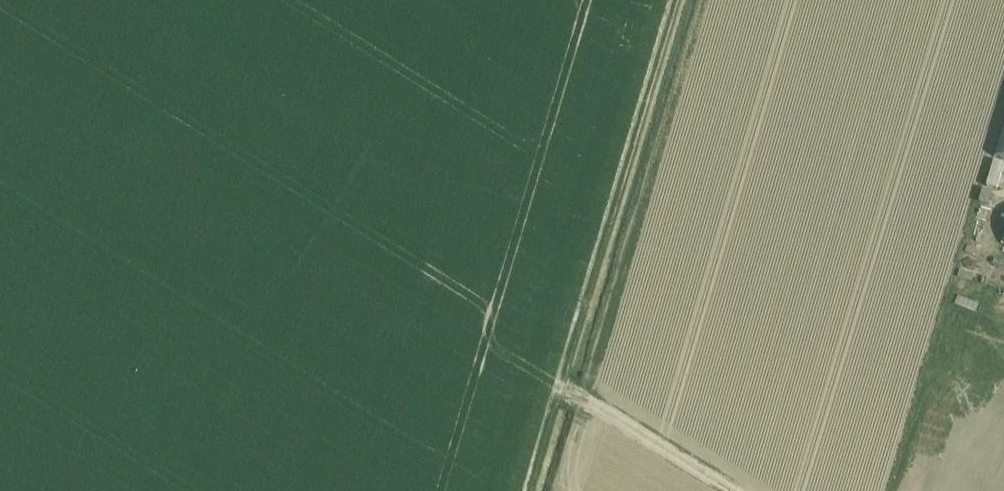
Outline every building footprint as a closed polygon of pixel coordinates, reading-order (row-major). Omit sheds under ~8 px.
[(995,159),(1003,162),(1003,129),(995,159)] [(987,188),(997,191),(1003,168),(1003,166),(995,163),(987,188)]
